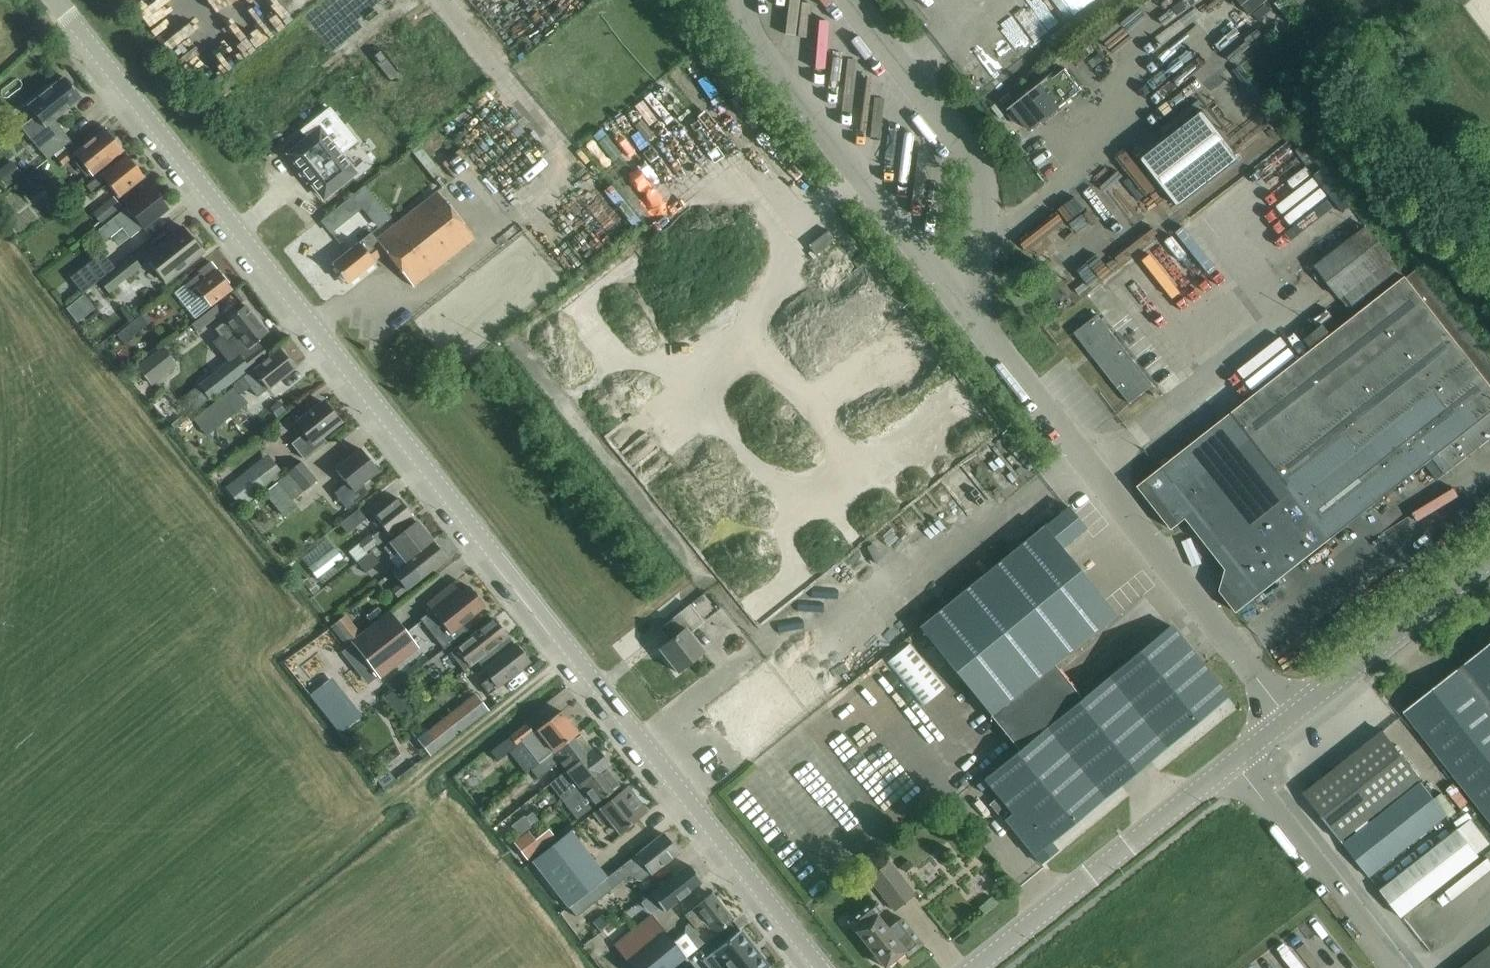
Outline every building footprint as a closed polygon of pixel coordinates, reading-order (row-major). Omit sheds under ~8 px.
[(394,0),(368,0),(375,12),(394,0)] [(1305,1),(1305,0),(1286,0),(1285,1),(1285,0),(1281,0),(1275,5),(1289,23),(1297,17),(1293,11),(1305,1)] [(1078,2),(1038,31),(1046,42),(1086,13),(1078,2)] [(1185,55),(1211,39),(1205,29),(1178,44),(1185,55)] [(397,31),(350,68),(399,131),(446,94),(397,31)] [(1001,74),(1013,66),(994,41),(983,49),(1001,74)] [(1021,63),(1027,49),(1015,44),(1010,58),(1021,63)] [(1023,96),(1007,109),(1008,110),(1012,107),(1030,130),(1046,118),(1059,107),(1081,89),(1065,69),(1049,81),(1046,78),(1040,83),(1023,96)] [(47,159),(53,154),(62,145),(71,139),(55,119),(69,108),(68,106),(80,97),(73,87),(74,86),(68,78),(66,79),(64,77),(48,89),(28,105),(45,126),(38,131),(30,138),(47,159)] [(323,195),(352,172),(337,153),(353,140),(328,110),(303,130),(309,137),(289,153),(323,195)] [(1204,110),(1141,158),(1179,206),(1241,158),(1204,110)] [(742,127),(751,140),(762,132),(753,119),(742,127)] [(112,137),(105,128),(73,154),(91,175),(107,162),(122,150),(121,148),(122,145),(115,137),(112,137)] [(72,157),(62,145),(53,154),(62,165),(72,157)] [(143,176),(126,155),(111,167),(101,175),(100,174),(94,179),(93,179),(85,185),(94,196),(108,184),(118,196),(127,188),(143,176)] [(1122,187),(1138,174),(1131,165),(1115,179),(1122,187)] [(96,230),(95,230),(98,234),(104,241),(121,227),(129,237),(142,227),(151,220),(167,207),(151,186),(135,199),(122,208),(96,230)] [(413,288),(476,238),(439,191),(376,240),(372,233),(347,252),(331,264),(347,284),(375,263),(373,261),(385,252),(413,288)] [(1044,240),(1086,202),(1079,194),(1036,232),(1044,240)] [(101,223),(121,206),(112,195),(92,212),(101,223)] [(1165,205),(1148,221),(1158,233),(1176,217),(1165,205)] [(1358,313),(1405,276),(1365,225),(1314,265),(1339,298),(1344,294),(1358,313)] [(163,282),(203,251),(201,249),(201,245),(196,238),(192,238),(183,226),(143,257),(163,282)] [(1098,241),(1078,257),(1084,264),(1104,248),(1098,241)] [(82,292),(97,280),(113,267),(101,252),(70,277),(82,292)] [(107,293),(140,266),(131,255),(98,281),(107,293)] [(1087,264),(1093,281),(1115,273),(1110,256),(1087,264)] [(184,285),(174,292),(194,319),(210,306),(216,301),(232,288),(217,269),(216,269),(210,261),(198,270),(200,273),(196,276),(184,285)] [(1231,413),(1138,486),(1172,529),(1186,518),(1226,569),(1220,591),(1237,612),(1433,458),(1445,474),(1489,438),(1489,356),(1418,264),(1405,276),(1358,313),(1231,413)] [(258,339),(266,332),(245,305),(230,318),(217,328),(229,344),(239,337),(247,347),(256,340),(257,342),(259,340),(258,339)] [(1130,403),(1153,384),(1097,314),(1074,332),(1130,403)] [(1254,374),(1300,344),(1295,336),(1249,365),(1254,374)] [(229,383),(266,354),(258,344),(241,358),(240,356),(220,372),(229,383)] [(152,383),(176,364),(162,346),(137,366),(152,383)] [(268,387),(294,367),(280,348),(254,369),(253,368),(233,384),(234,385),(193,418),(206,435),(247,402),(240,393),(260,377),(268,387)] [(973,395),(986,407),(994,398),(981,386),(973,395)] [(303,458),(312,452),(325,441),(321,435),(339,421),(323,401),(307,413),(298,421),(306,431),(291,443),(303,458)] [(347,509),(355,502),(368,492),(360,483),(377,470),(360,448),(334,468),(346,483),(334,492),(347,509)] [(265,455),(251,466),(265,485),(280,473),(265,455)] [(282,517),(295,507),(290,500),(317,480),(302,461),(262,492),(282,517)] [(241,507),(266,487),(265,485),(251,466),(225,487),(241,507)] [(377,544),(397,528),(413,516),(398,497),(382,510),(375,515),(385,528),(380,532),(378,530),(371,535),(369,533),(347,550),(356,561),(367,553),(367,552),(365,550),(375,542),(377,544)] [(1052,519),(918,627),(989,715),(1017,748),(1018,749),(1081,698),(1081,697),(1053,663),(1113,613),(1060,548),(1085,528),(1067,506),(1052,519)] [(346,532),(365,517),(358,508),(339,523),(346,532)] [(390,542),(384,546),(386,548),(390,553),(392,556),(398,552),(404,560),(405,561),(431,540),(416,521),(401,533),(390,542)] [(321,583),(347,563),(327,538),(301,558),(321,583)] [(430,570),(446,558),(431,540),(405,561),(404,560),(395,567),(391,570),(401,582),(391,591),(396,598),(407,590),(406,589),(419,579),(430,570)] [(365,572),(379,561),(370,550),(367,552),(367,553),(356,561),(365,572)] [(432,608),(419,619),(426,627),(443,648),(466,630),(462,624),(469,618),(484,605),(468,586),(460,592),(453,582),(437,595),(428,603),(432,608)] [(677,672),(692,660),(703,651),(689,633),(703,622),(689,604),(674,616),(659,628),(669,640),(658,649),(677,672)] [(360,607),(351,614),(365,630),(373,622),(360,607)] [(379,675),(418,644),(390,610),(351,641),(379,675)] [(344,644),(358,633),(345,616),(330,627),(344,644)] [(477,659),(507,636),(493,618),(459,645),(449,652),(463,670),(477,659)] [(1018,749),(983,778),(998,796),(989,803),(1003,821),(1004,819),(1028,848),(1040,863),(1057,850),(1049,841),(1227,694),(1202,664),(1170,625),(1081,698),(1018,749)] [(514,644),(507,636),(477,659),(491,677),(482,685),(488,693),(513,674),(529,662),(517,647),(515,648),(513,645),(515,644),(514,643),(514,644)] [(921,706),(945,686),(908,643),(885,663),(921,706)] [(1405,713),(1489,820),(1489,646),(1405,713)] [(331,711),(349,698),(332,676),(314,690),(331,711)] [(401,718),(411,711),(394,688),(384,696),(401,718)] [(430,755),(488,709),(475,692),(417,738),(430,755)] [(497,761),(522,741),(538,763),(553,751),(554,751),(578,732),(560,710),(545,723),(533,733),(526,724),(510,737),(509,735),(489,751),(497,761)] [(1341,839),(1357,826),(1419,778),(1383,731),(1304,792),(1341,839)] [(538,763),(529,770),(536,778),(552,766),(559,760),(566,769),(567,770),(592,749),(578,732),(539,763),(538,763)] [(564,800),(605,767),(609,764),(595,747),(592,749),(567,770),(550,783),(564,800)] [(594,805),(619,785),(605,767),(564,800),(570,808),(586,795),(594,805)] [(1368,874),(1446,814),(1420,782),(1343,843),(1368,874)] [(630,824),(639,817),(646,812),(626,786),(610,798),(602,805),(592,813),(601,825),(606,821),(617,835),(630,824)] [(549,830),(542,822),(526,834),(538,850),(567,827),(561,819),(549,830)] [(1401,916),(1417,904),(1478,856),(1476,854),(1488,845),(1469,821),(1380,890),(1401,916)] [(568,907),(606,876),(570,831),(532,861),(568,907)] [(526,859),(537,850),(524,832),(512,841),(526,859)] [(651,874),(662,864),(678,852),(663,833),(625,862),(606,876),(568,907),(576,915),(623,878),(625,879),(628,880),(633,876),(636,879),(640,880),(650,872),(651,874)] [(894,910),(914,894),(889,862),(869,879),(894,910)] [(664,912),(702,882),(688,864),(672,877),(663,883),(640,902),(649,914),(659,905),(664,912)] [(629,893),(614,905),(622,915),(637,903),(629,893)] [(693,908),(685,914),(691,921),(686,925),(685,933),(691,940),(700,933),(696,927),(703,922),(714,934),(716,932),(732,920),(711,893),(695,906),(693,908)] [(886,927),(875,913),(882,908),(875,900),(848,921),(873,954),(874,957),(878,962),(881,963),(884,967),(903,952),(906,955),(921,943),(900,916),(886,927)] [(653,916),(615,947),(632,967),(669,967),(684,956),(696,947),(691,940),(685,933),(674,942),(653,916)] [(712,951),(724,966),(722,967),(768,967),(769,967),(761,956),(739,929),(712,951)] [(1465,964),(1460,967),(1489,967),(1489,944),(1465,964)]
